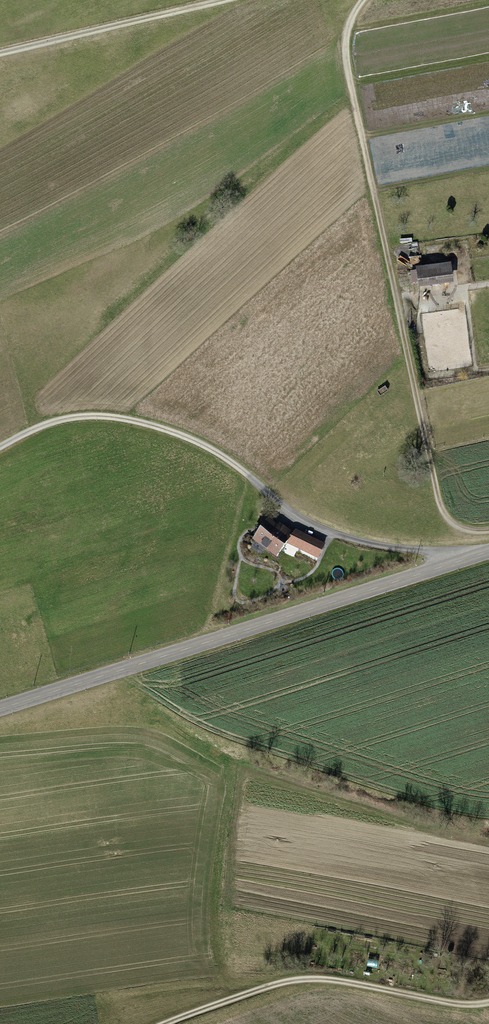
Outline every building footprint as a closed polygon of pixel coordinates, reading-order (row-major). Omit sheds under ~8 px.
[(447,264),(410,269),(413,290),(450,284),(447,264)] [(274,526),(264,519),(250,538),(276,555),(284,542),(314,556),(320,543),(292,530),(290,533),(277,524),(274,526)]
